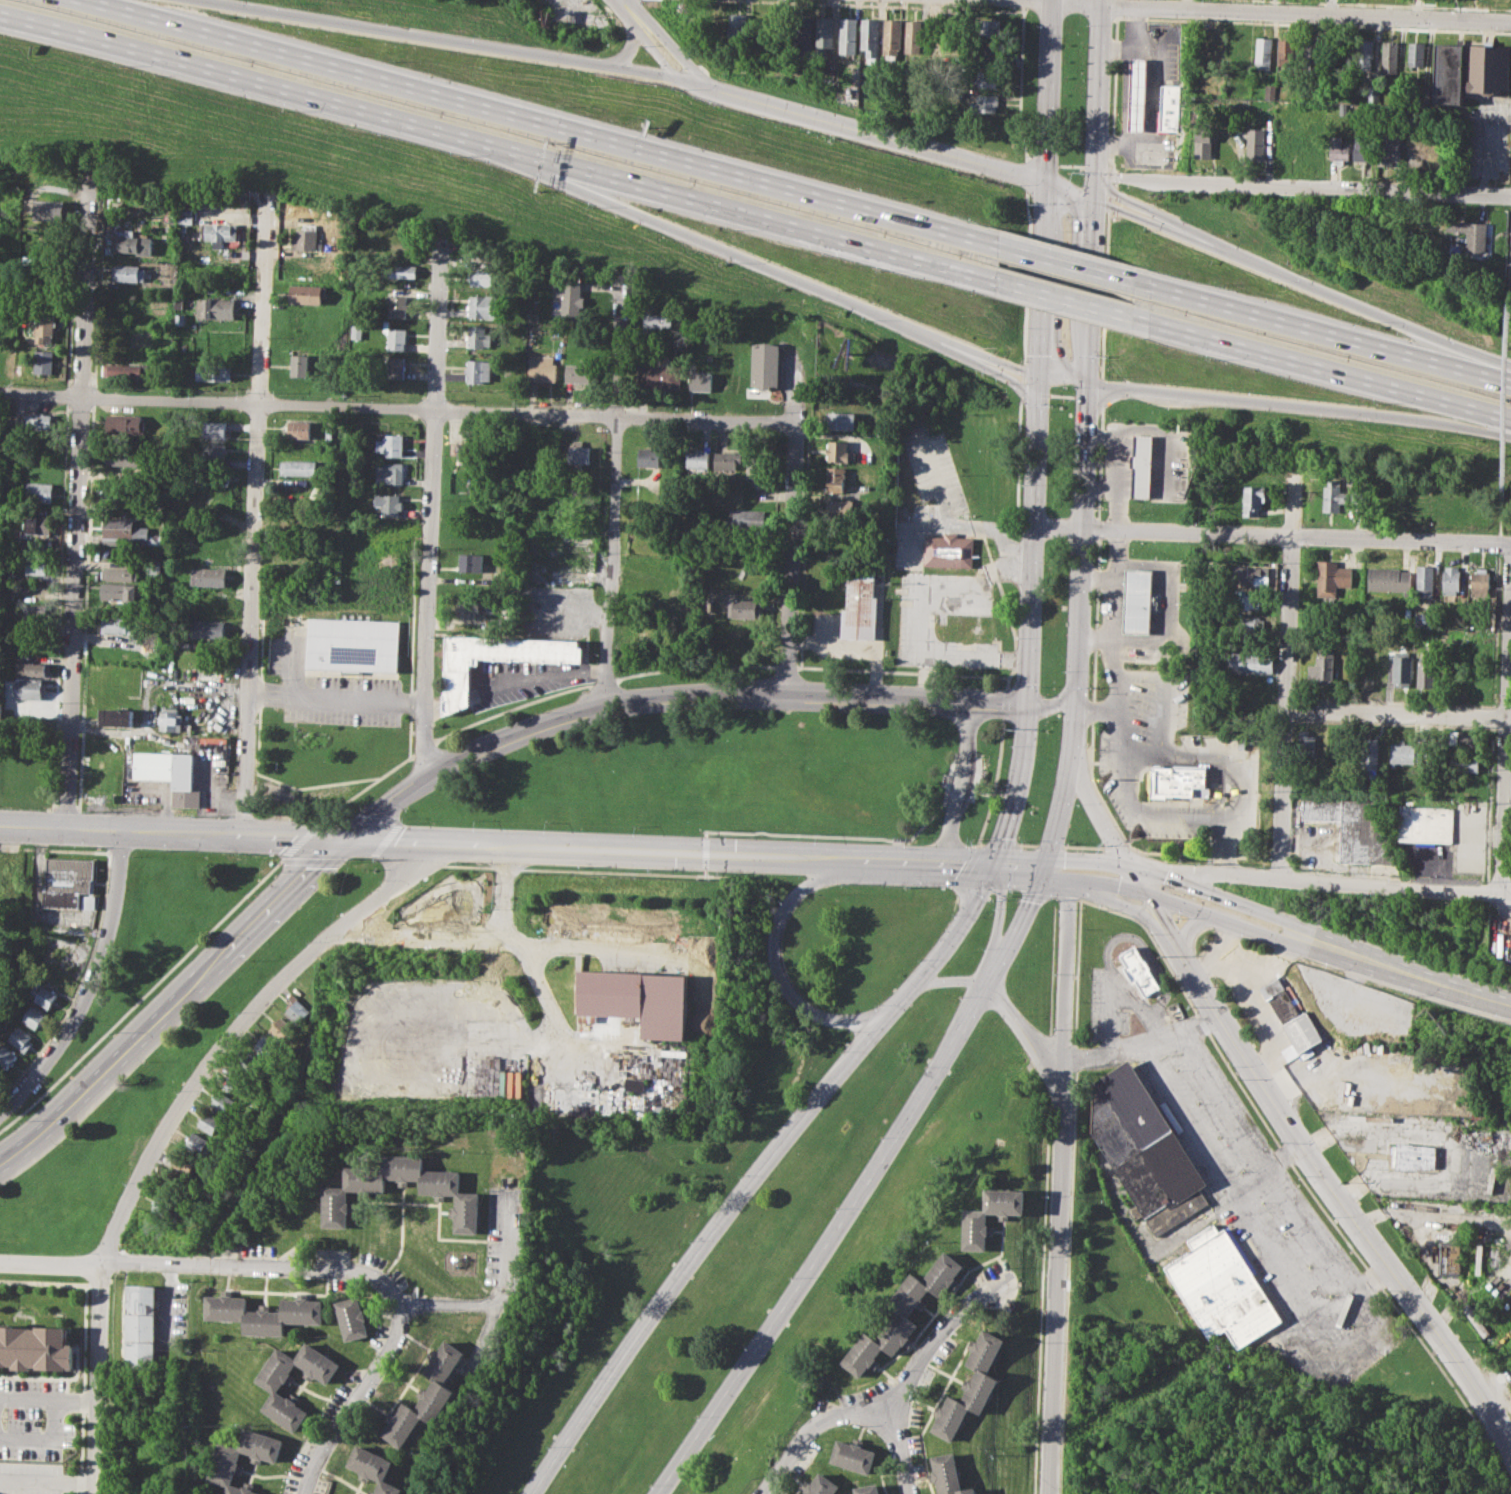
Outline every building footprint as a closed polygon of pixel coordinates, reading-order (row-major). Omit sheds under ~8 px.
[(708,12),(726,13),(725,40),(707,40),(708,12)] [(728,37),(729,12),(748,13),(747,38),(728,37)] [(794,49),(795,15),(812,15),(811,50),(794,49)] [(816,55),(817,16),(836,17),(835,48),(826,47),(826,55),(816,55)] [(839,53),(839,17),(858,17),(857,53),(853,53),(853,59),(842,59),(842,53),(839,53)] [(861,53),(862,18),(880,19),(879,63),(867,63),(867,53),(861,53)] [(883,53),(884,18),(901,19),(900,59),(886,58),(886,53),(883,53)] [(906,52),(907,19),(923,20),(921,52),(906,52)] [(975,19),(1002,20),(1001,38),(975,37),(975,19)] [(1203,34),(1220,35),(1219,61),(1202,60),(1203,34)] [(1232,36),(1250,37),(1248,73),(1230,72),(1232,36)] [(1257,37),(1272,37),(1271,67),(1256,66),(1257,37)] [(1279,39),(1295,40),(1293,65),(1278,65),(1279,39)] [(1355,40),(1373,40),(1372,71),(1354,70),(1355,40)] [(1305,41),(1322,42),(1320,67),(1303,66),(1305,41)] [(1384,41),(1399,41),(1398,72),(1383,71),(1384,41)] [(1410,42),(1426,42),(1425,66),(1409,65),(1410,42)] [(975,44),(1002,45),(1001,62),(974,61),(975,44)] [(1437,44),(1510,47),(1508,89),(1501,88),(1501,92),(1468,91),(1469,59),(1465,59),(1463,104),(1435,103),(1437,44)] [(1130,59),(1146,59),(1145,129),(1129,129),(1130,59)] [(978,70),(1001,71),(1001,81),(996,81),(996,87),(977,86),(978,70)] [(1159,84),(1178,85),(1176,130),(1158,130),(1159,84)] [(1264,84),(1276,84),(1276,97),(1264,97),(1264,84)] [(1369,87),(1380,87),(1379,101),(1368,101),(1369,87)] [(977,94),(999,94),(998,106),(994,105),(994,112),(970,111),(971,101),(977,102),(977,94)] [(1274,100),(1286,100),(1285,110),(1274,110),(1274,100)] [(1197,127),(1213,127),(1212,156),(1196,156),(1197,127)] [(1248,128),(1265,128),(1264,159),(1248,159),(1248,128)] [(1379,132),(1396,132),(1396,138),(1402,138),(1401,161),(1393,161),(1393,168),(1378,168),(1379,132)] [(1328,158),(1329,135),(1342,135),(1342,140),(1350,141),(1349,158),(1344,158),(1344,164),(1336,163),(1336,158),(1328,158)] [(1355,136),(1373,136),(1372,160),(1354,160),(1355,136)] [(39,201),(67,202),(66,222),(34,221),(34,208),(39,208),(39,201)] [(177,215),(192,215),(192,223),(177,223),(177,215)] [(1451,221),(1487,222),(1486,254),(1466,253),(1467,230),(1451,229),(1451,221)] [(200,223),(236,224),(236,239),(223,239),(223,243),(210,243),(210,239),(200,239),(200,223)] [(296,229),(319,230),(319,249),(290,249),(291,236),(296,236),(296,229)] [(113,235),(119,236),(120,230),(140,230),(140,237),(149,238),(149,252),(113,251),(113,235)] [(113,264),(146,265),(146,282),(112,281),(113,264)] [(387,265),(417,266),(417,278),(386,277),(387,265)] [(472,268),(498,269),(498,287),(472,286),(472,268)] [(561,280),(583,281),(581,315),(559,314),(561,280)] [(290,284),(326,285),(326,297),(320,297),(320,304),(289,303),(290,284)] [(471,294),(498,295),(497,318),(470,318),(471,294)] [(389,296),(406,297),(406,317),(389,316),(389,296)] [(195,298),(235,300),(234,319),(194,318),(195,298)] [(36,310),(55,311),(54,342),(35,342),(36,310)] [(643,312),(663,313),(663,316),(674,316),(673,328),(643,327),(643,312)] [(174,313),(186,314),(185,326),(173,326),(174,313)] [(383,320),(390,321),(390,327),(406,328),(406,351),(388,350),(389,331),(382,331),(383,320)] [(351,324),(363,324),(362,340),(351,340),(351,324)] [(470,325),(486,326),(486,332),(492,333),(491,348),(469,346),(470,325)] [(753,343),(781,344),(780,386),(751,385),(753,343)] [(35,350),(55,351),(55,373),(34,372),(35,350)] [(291,354),(310,355),(309,376),(290,376),(291,354)] [(531,355),(554,356),(554,363),(559,364),(558,379),(530,378),(531,355)] [(388,356),(405,357),(404,378),(387,377),(388,356)] [(467,359),(492,360),(492,379),(485,379),(485,383),(467,382),(467,359)] [(638,364),(657,365),(657,359),(670,359),(670,365),(680,366),(679,388),(638,386),(638,364)] [(104,361),(154,363),(154,379),(104,377),(104,361)] [(195,364),(231,365),(231,381),(195,380),(195,364)] [(590,383),(591,365),(566,365),(565,383),(590,383)] [(690,372),(713,372),(712,391),(690,390),(690,372)] [(26,411),(53,412),(53,429),(25,428),(26,411)] [(829,411),(859,412),(858,430),(824,429),(825,416),(829,416),(829,411)] [(108,413),(142,414),(142,420),(146,420),(145,434),(107,432),(108,413)] [(198,420),(225,421),(225,437),(197,436),(198,420)] [(290,420),(311,421),(311,438),(289,437),(290,420)] [(375,438),(385,439),(385,434),(403,435),(402,457),(384,457),(384,451),(375,450),(375,438)] [(1133,434),(1152,435),(1150,498),(1132,497),(1133,467),(1129,467),(1130,454),(1133,454),(1133,434)] [(827,439),(847,440),(846,453),(851,453),(851,465),(826,464),(827,439)] [(568,444),(574,445),(574,440),(583,440),(582,446),(590,446),(589,463),(583,463),(583,469),(567,468),(568,444)] [(457,442),(482,443),(482,465),(456,464),(457,442)] [(197,443),(226,444),(225,458),(196,457),(197,443)] [(639,446),(653,446),(653,450),(662,450),(662,466),(638,466),(639,446)] [(688,450),(710,451),(709,475),(687,474),(688,450)] [(716,451),(743,453),(743,463),(736,462),(735,477),(715,476),(716,451)] [(749,451),(767,452),(766,478),(748,478),(749,451)] [(107,452),(138,453),(137,469),(106,468),(107,452)] [(280,460),(318,461),(317,476),(280,475),(280,460)] [(377,462),(404,463),(403,485),(375,484),(377,462)] [(198,467),(230,469),(230,484),(198,483),(198,467)] [(828,471),(850,471),(849,493),(827,492),(828,471)] [(1324,511),(1325,486),(1328,486),(1329,478),(1342,478),(1341,491),(1350,491),(1350,502),(1340,502),(1340,512),(1324,511)] [(27,481),(52,482),(51,501),(22,500),(22,487),(27,487),(27,481)] [(1242,485),(1268,486),(1268,497),(1262,497),(1261,509),(1258,509),(1258,516),(1242,515),(1242,485)] [(375,493),(399,494),(399,502),(404,502),(404,509),(399,509),(399,516),(381,515),(382,505),(375,505),(375,493)] [(827,499),(855,500),(854,519),(826,517),(827,499)] [(730,509),(767,510),(766,529),(730,528),(730,509)] [(27,513),(53,514),(52,535),(26,533),(27,513)] [(104,521),(137,522),(136,542),(103,541),(104,521)] [(5,530),(19,531),(19,546),(5,546),(5,530)] [(924,536),(944,536),(944,532),(955,532),(957,532),(957,537),(975,537),(974,567),(923,565),(924,536)] [(462,553),(484,554),(484,571),(461,571),(462,553)] [(24,558),(50,559),(50,576),(24,575),(24,558)] [(1318,559),(1337,560),(1337,567),(1351,567),(1351,585),(1336,585),(1336,596),(1317,596),(1318,559)] [(148,560),(160,560),(160,573),(148,573),(148,560)] [(1417,565),(1435,565),(1434,598),(1417,598),(1417,565)] [(1445,565),(1459,566),(1458,595),(1443,594),(1445,565)] [(104,566),(138,567),(138,581),(104,580),(104,566)] [(1235,566),(1270,567),(1270,585),(1240,584),(1240,572),(1235,572),(1235,566)] [(1369,566),(1400,568),(1400,572),(1410,573),(1410,591),(1368,590),(1369,566)] [(192,567),(227,568),(226,585),(192,584),(192,567)] [(1470,571),(1477,571),(1477,567),(1486,567),(1486,572),(1490,572),(1489,600),(1469,599),(1470,571)] [(847,568),(874,569),(873,598),(878,598),(876,639),(840,638),(841,607),(846,607),(847,568)] [(1125,569),(1152,569),(1151,633),(1124,633),(1125,569)] [(101,582),(139,584),(138,600),(100,598),(101,582)] [(1236,590),(1259,591),(1259,611),(1235,610),(1236,590)] [(460,595),(482,596),(481,612),(476,612),(476,617),(459,616),(460,595)] [(730,599),(763,601),(763,618),(729,617),(730,599)] [(24,622),(47,621),(46,604),(23,605),(24,622)] [(1415,612),(1435,613),(1435,627),(1414,626),(1415,612)] [(1237,615),(1264,616),(1264,635),(1236,635),(1237,615)] [(102,616),(134,617),(134,632),(101,631),(102,616)] [(308,616),(400,620),(398,672),(306,667),(308,616)] [(190,619),(225,621),(224,637),(190,636),(190,619)] [(443,714),(447,634),(579,640),(578,647),(584,647),(583,662),(494,658),(477,657),(477,664),(471,664),(470,690),(469,696),(469,705),(443,714)] [(1317,648),(1334,648),(1333,685),(1316,684),(1316,678),(1309,678),(1309,664),(1317,664),(1317,648)] [(1395,650),(1411,651),(1410,687),(1394,687),(1395,650)] [(1233,651),(1276,653),(1275,668),(1272,667),(1271,673),(1232,671),(1233,651)] [(1466,654),(1482,654),(1481,689),(1465,689),(1466,654)] [(1419,655),(1436,656),(1435,687),(1418,687),(1419,655)] [(14,661),(50,663),(50,676),(14,675),(14,661)] [(16,678),(44,679),(43,699),(16,698),(16,678)] [(162,706),(179,707),(178,714),(182,714),(181,732),(157,730),(158,711),(162,711),(162,706)] [(100,708),(132,709),(131,726),(99,725),(100,708)] [(1299,730),(1310,730),(1310,734),(1316,734),(1315,761),(1299,760),(1299,730)] [(1448,730),(1480,731),(1480,747),(1448,745),(1448,730)] [(1362,736),(1378,737),(1377,770),(1360,770),(1362,736)] [(1391,762),(1391,742),(1422,743),(1421,763),(1391,762)] [(133,751),(193,753),(192,790),(199,790),(199,807),(171,806),(172,779),(132,778),(133,751)] [(1449,757),(1456,757),(1457,754),(1481,755),(1480,772),(1448,771),(1449,757)] [(1150,797),(1150,769),(1155,769),(1155,766),(1208,767),(1207,795),(1166,794),(1166,798),(1150,797)] [(1447,778),(1477,779),(1476,796),(1446,795),(1447,778)] [(1302,799),(1396,801),(1394,864),(1340,862),(1341,820),(1301,819),(1302,799)] [(1402,806),(1454,808),(1452,843),(1400,841),(1402,806)] [(46,857),(94,860),(93,879),(90,879),(89,894),(80,893),(79,908),(41,907),(42,882),(45,882),(46,857)] [(1119,954),(1135,945),(1159,989),(1144,997),(1136,982),(1132,984),(1123,967),(1125,965),(1119,954)] [(579,970),(688,974),(686,1039),(641,1038),(642,1016),(593,1014),(593,1021),(577,1021),(579,970)] [(1258,987),(1278,975),(1300,1013),(1306,1009),(1323,1038),(1300,1052),(1268,998),(1265,999),(1258,987)] [(33,1000),(36,995),(30,992),(36,982),(58,994),(50,1009),(33,1000)] [(285,1013),(298,999),(311,1011),(298,1025),(285,1013)] [(21,1019),(31,1004),(47,1015),(38,1029),(21,1019)] [(268,1030),(277,1040),(290,1027),(281,1017),(268,1030)] [(7,1039),(19,1024),(32,1035),(29,1039),(33,1042),(25,1053),(7,1039)] [(252,1050),(267,1034),(282,1050),(267,1065),(252,1050)] [(6,1069),(0,1064),(0,1048),(4,1043),(18,1055),(6,1069)] [(1090,1132),(1092,1083),(1129,1059),(1208,1183),(1199,1189),(1208,1202),(1155,1236),(1141,1213),(1134,1218),(1128,1208),(1135,1203),(1090,1132)] [(226,1083),(237,1070),(251,1082),(241,1095),(226,1083)] [(624,1090),(643,1091),(644,1078),(625,1078),(624,1090)] [(527,1085),(594,1087),(593,1113),(526,1111),(527,1085)] [(210,1104),(221,1090),(237,1103),(226,1117),(210,1104)] [(198,1125),(206,1111),(223,1122),(214,1135),(198,1125)] [(194,1130),(211,1140),(201,1156),(184,1146),(194,1130)] [(1397,1143),(1437,1144),(1436,1171),(1395,1169),(1396,1165),(1392,1164),(1393,1146),(1397,1146),(1397,1143)] [(172,1169),(181,1153),(200,1164),(190,1180),(172,1169)] [(321,1227),(323,1186),(343,1187),(344,1166),(382,1168),(382,1153),(424,1155),(424,1167),(462,1169),(461,1190),(482,1190),(480,1234),(451,1233),(452,1219),(446,1219),(446,1204),(454,1204),(454,1195),(443,1195),(443,1201),(433,1200),(433,1194),(418,1194),(419,1180),(407,1179),(406,1185),(397,1185),(397,1178),(383,1178),(383,1191),(370,1191),(370,1196),(361,1196),(361,1190),(348,1190),(348,1202),(352,1203),(352,1212),(346,1212),(345,1228),(321,1227)] [(963,1249),(964,1212),(986,1213),(986,1189),(1026,1191),(1026,1213),(1010,1212),(1010,1219),(1000,1219),(1000,1213),(989,1213),(989,1225),(994,1225),(993,1235),(986,1235),(986,1249),(963,1249)] [(150,1209),(159,1192),(182,1205),(172,1222),(150,1209)] [(1163,1266),(1192,1248),(1187,1240),(1214,1223),(1220,1231),(1225,1227),(1283,1320),(1237,1348),(1225,1329),(1209,1339),(1163,1266)] [(1440,1243),(1461,1243),(1461,1273),(1440,1274),(1440,1243)] [(841,1362),(865,1331),(876,1339),(896,1312),(886,1304),(911,1271),(921,1280),(945,1249),(964,1264),(939,1296),(929,1288),(907,1317),(917,1325),(894,1355),(883,1347),(860,1377),(841,1362)] [(126,1367),(128,1284),(157,1285),(154,1368),(126,1367)] [(206,1296),(247,1298),(246,1310),(281,1312),(281,1298),(323,1300),(322,1325),(284,1323),(283,1334),(243,1333),(243,1320),(206,1319),(206,1296)] [(335,1302),(357,1296),(361,1310),(365,1309),(368,1319),(365,1320),(369,1334),(346,1340),(335,1302)] [(1462,1306),(1476,1329),(1483,1325),(1469,1302),(1462,1306)] [(72,1368),(0,1366),(0,1322),(11,1322),(11,1327),(67,1328),(67,1344),(73,1344),(72,1368)] [(966,1363),(985,1326),(1007,1338),(989,1373),(1001,1379),(982,1415),(969,1409),(953,1440),(932,1429),(950,1395),(961,1401),(978,1369),(966,1363)] [(381,1433),(403,1401),(414,1408),(433,1380),(422,1372),(445,1338),(466,1352),(444,1383),(455,1390),(432,1423),(421,1415),(399,1446),(381,1433)] [(261,1408),(273,1392),(256,1380),(279,1348),(295,1360),(308,1341),(341,1364),(327,1384),(313,1375),(311,1379),(303,1374),(307,1369),(296,1362),(289,1372),(295,1376),(289,1384),(285,1382),(278,1391),(287,1397),(290,1392),(299,1398),(295,1404),(306,1412),(293,1430),(261,1408)] [(251,1491),(261,1493),(223,1493),(225,1487),(205,1481),(218,1439),(238,1445),(244,1426),(283,1438),(276,1463),(260,1458),(258,1464),(250,1461),(252,1455),(240,1452),(237,1462),(243,1464),(240,1474),(234,1472),(230,1484),(242,1488),(244,1481),(253,1484),(251,1491)] [(831,1461),(838,1439),(852,1444),(854,1437),(865,1441),(863,1446),(878,1451),(871,1474),(831,1461)] [(401,1489),(399,1493),(367,1493),(369,1489),(374,1491),(379,1481),(368,1476),(365,1482),(357,1478),(360,1471),(346,1465),(357,1443),(392,1460),(382,1480),(401,1489)] [(975,1485),(977,1493),(952,1493),(947,1493),(938,1493),(930,1456),(955,1451),(962,1487),(975,1485)] [(844,1484),(837,1493),(802,1493),(821,1468),(844,1484)] [(879,1481),(881,1493),(854,1493),(852,1486),(879,1481)]
